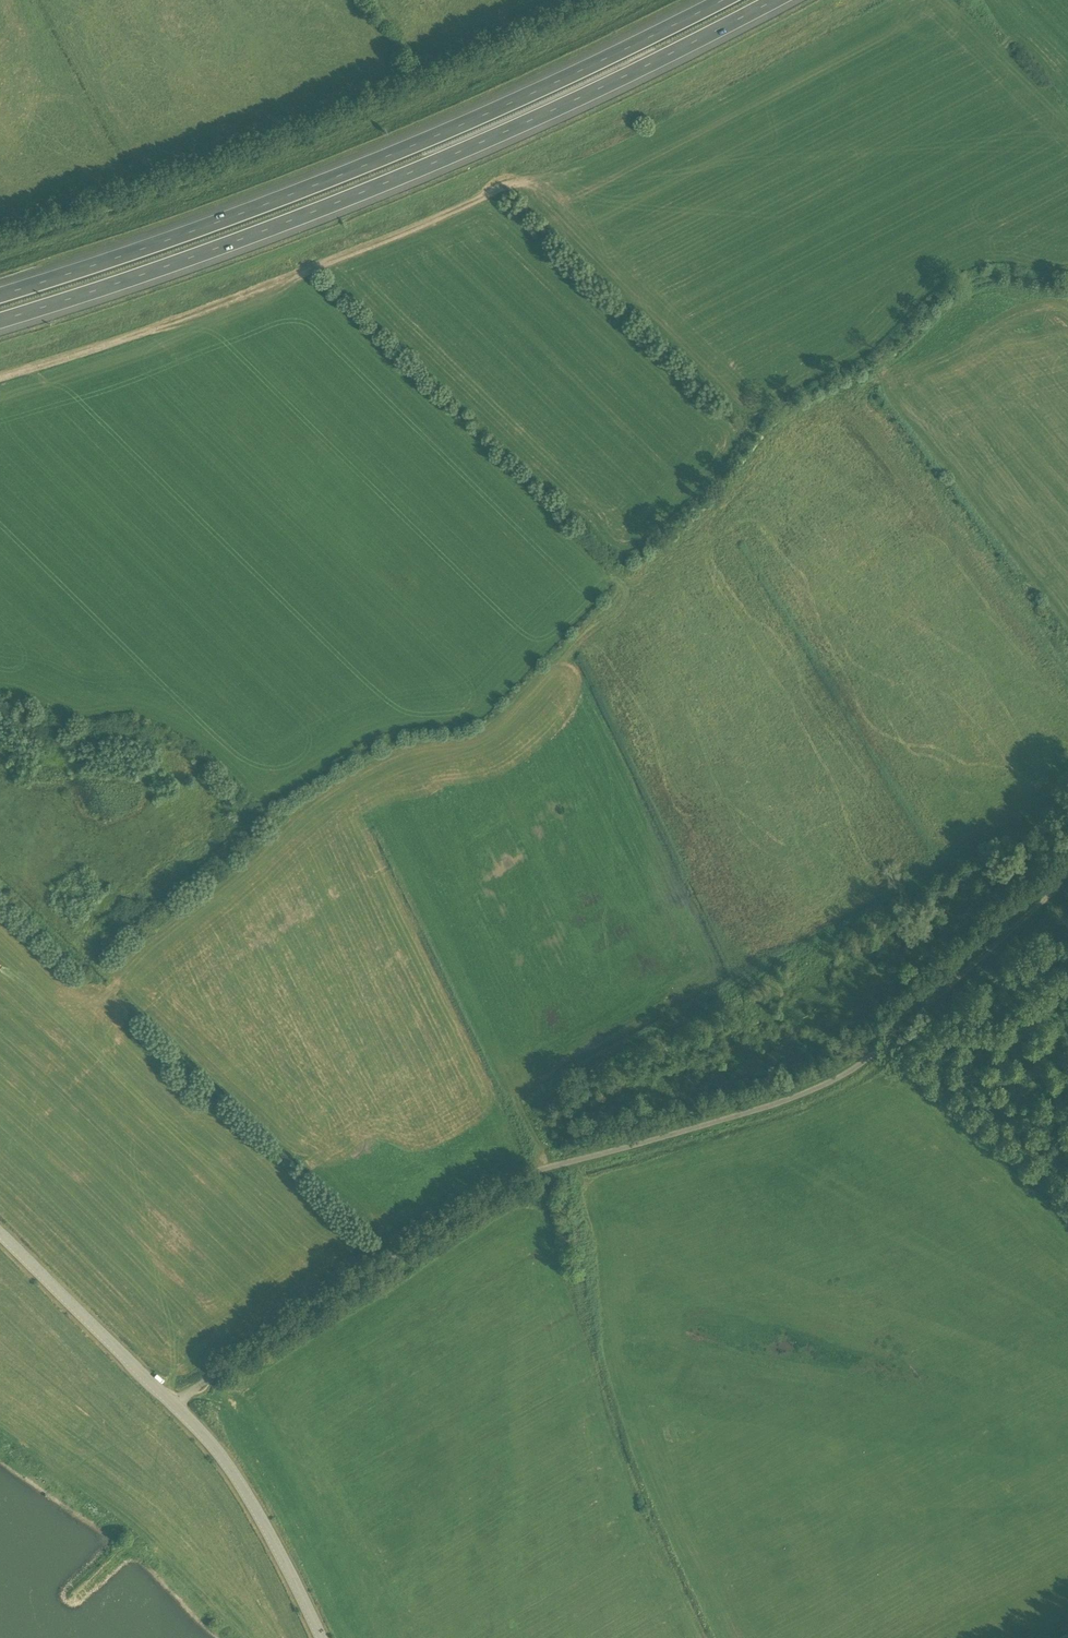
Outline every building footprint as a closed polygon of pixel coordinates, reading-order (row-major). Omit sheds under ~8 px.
[(514,128),(516,134),(544,121),(542,116),(514,128)]
